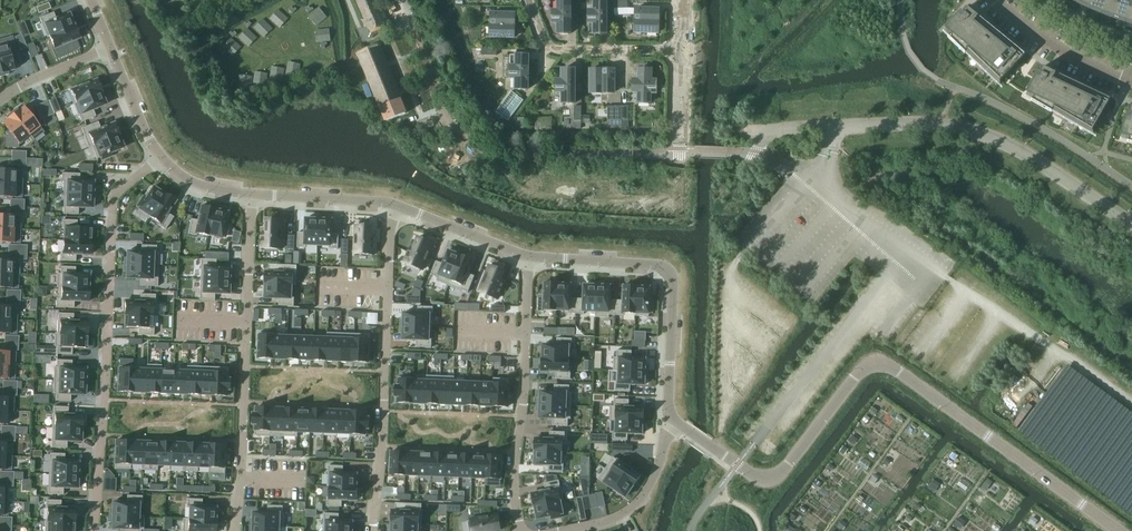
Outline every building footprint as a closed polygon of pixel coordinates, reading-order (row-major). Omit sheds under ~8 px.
[(368,24),(371,31),(385,26),(382,20),(374,1),(374,0),(359,0),(368,24)] [(557,23),(558,34),(570,34),(570,0),(557,0),(557,11),(552,11),(552,23),(557,23)] [(588,11),(588,34),(606,34),(606,12),(610,12),(610,0),(606,0),(594,0),(594,11),(588,11)] [(1102,13),(1107,0),(1093,0),(1090,8),(1090,7),(1102,12),(1101,13),(1102,13)] [(1114,17),(1120,0),(1107,0),(1102,13),(1102,12),(1114,17),(1113,17),(1114,17)] [(1126,21),(1131,1),(1131,0),(1120,0),(1114,17),(1126,21),(1125,21),(1126,21)] [(51,9),(48,3),(35,8),(38,14),(51,9)] [(635,32),(658,33),(659,9),(636,8),(635,32)] [(962,17),(959,15),(946,29),(951,34),(948,37),(965,54),(968,50),(1000,81),(1022,57),(1021,56),(1020,58),(1013,53),(1014,51),(976,19),(978,17),(966,8),(962,13),(964,14),(962,17)] [(74,25),(69,14),(56,19),(53,12),(39,18),(47,37),(75,26),(74,25)] [(491,13),(490,37),(514,38),(514,14),(491,13)] [(385,29),(388,37),(420,26),(417,19),(385,29)] [(27,28),(24,21),(18,24),(21,31),(27,28)] [(75,26),(47,37),(47,38),(49,37),(53,47),(54,49),(63,45),(66,53),(78,48),(79,49),(79,48),(76,40),(80,38),(77,32),(75,27),(75,26)] [(14,37),(20,51),(27,48),(21,34),(14,37)] [(9,74),(8,72),(14,70),(8,49),(15,47),(12,37),(0,40),(0,70),(2,76),(9,74)] [(33,43),(26,45),(31,58),(38,55),(33,43)] [(368,49),(356,54),(357,55),(359,54),(387,121),(405,114),(378,47),(381,46),(380,44),(377,46),(368,49)] [(515,89),(527,90),(528,56),(510,55),(510,79),(515,79),(515,89)] [(1107,101),(1106,103),(1098,100),(1099,97),(1054,76),(1055,74),(1042,67),(1039,73),(1042,74),(1040,78),(1036,76),(1027,93),(1033,97),(1031,101),(1051,112),(1054,108),(1092,130),(1108,102),(1107,101)] [(638,92),(637,103),(650,103),(650,93),(656,93),(656,80),(651,80),(651,70),(639,69),(638,80),(633,80),(632,92),(638,92)] [(562,80),(557,80),(557,93),(562,93),(562,104),(574,104),(574,70),(562,70),(562,80)] [(590,70),(590,93),(614,93),(614,70),(590,70)] [(102,92),(97,79),(68,91),(73,103),(102,92)] [(496,112),(507,121),(523,100),(511,91),(496,112)] [(76,103),(80,113),(78,114),(81,122),(95,116),(93,110),(106,104),(101,93),(102,92),(73,103),(73,104),(76,103)] [(55,98),(48,101),(53,113),(60,111),(55,98)] [(40,120),(54,114),(53,113),(48,101),(35,106),(40,120)] [(621,121),(621,106),(606,106),(607,121),(621,121)] [(32,140),(43,132),(23,107),(18,111),(16,108),(11,113),(32,140)] [(1130,107),(1128,113),(1131,114),(1130,118),(1126,117),(1121,135),(1128,137),(1127,142),(1127,141),(1127,142),(1131,143),(1131,107),(1130,107)] [(7,119),(2,123),(19,144),(29,136),(32,141),(32,140),(11,113),(5,117),(7,119)] [(516,119),(516,127),(524,127),(524,119),(516,119)] [(88,148),(119,135),(114,123),(100,128),(98,122),(81,128),(84,135),(83,135),(88,148)] [(417,137),(415,129),(408,131),(411,139),(417,137)] [(88,148),(91,147),(96,159),(100,157),(102,160),(111,156),(110,153),(123,148),(119,136),(119,135),(88,148)] [(21,184),(22,171),(0,170),(0,183),(21,184)] [(93,181),(79,181),(79,174),(62,174),(61,182),(64,182),(63,194),(95,195),(96,188),(93,188),(93,181)] [(21,198),(21,184),(0,183),(0,197),(21,198)] [(163,194),(153,187),(145,199),(142,197),(136,206),(139,208),(137,211),(148,219),(164,193),(163,194)] [(164,193),(148,219),(149,217),(159,223),(158,225),(165,230),(173,217),(167,213),(175,201),(166,194),(164,193)] [(78,207),(92,208),(93,201),(95,201),(95,195),(63,194),(63,214),(78,215),(78,207)] [(214,209),(201,206),(198,220),(191,219),(187,234),(196,236),(196,234),(208,236),(214,209)] [(221,238),(221,237),(225,237),(227,227),(224,226),(227,212),(214,209),(208,236),(209,236),(221,238)] [(0,216),(0,229),(20,230),(20,216),(0,216)] [(318,246),(319,217),(312,216),(312,219),(306,218),(305,233),(298,232),(297,248),(306,248),(306,245),(318,246)] [(318,246),(330,246),(329,249),(338,249),(339,234),(332,234),(332,220),(325,219),(326,217),(319,217),(318,246)] [(64,229),(64,240),(63,240),(91,241),(90,241),(91,228),(77,228),(77,220),(62,220),(61,228),(64,229)] [(261,241),(261,242),(262,242),(261,248),(282,249),(283,221),(279,221),(266,220),(266,230),(262,229),(262,233),(262,235),(262,236),(262,239),(261,239),(262,239),(262,241),(261,241)] [(355,226),(354,254),(374,255),(374,249),(375,249),(375,248),(374,248),(374,246),(375,246),(375,245),(374,245),(375,242),(374,242),(374,240),(375,240),(375,239),(375,236),(371,236),(372,226),(359,226),(355,226)] [(19,243),(20,230),(0,229),(0,242),(19,243)] [(406,257),(404,263),(406,263),(405,266),(419,271),(420,269),(422,270),(433,244),(429,243),(429,242),(418,238),(414,246),(411,245),(410,248),(409,248),(409,249),(409,251),(408,250),(408,251),(407,254),(407,253),(407,254),(406,256),(406,257)] [(60,261),(75,261),(76,254),(91,255),(91,241),(63,240),(62,252),(60,252),(60,261)] [(124,258),(123,265),(158,266),(158,253),(156,253),(156,246),(141,245),(141,252),(126,252),(126,258),(124,258)] [(436,261),(431,275),(437,278),(436,280),(448,285),(448,286),(461,255),(460,254),(460,255),(448,250),(445,259),(443,264),(442,263),(436,261)] [(461,255),(448,286),(461,291),(461,290),(468,293),(474,276),(468,273),(473,259),(467,257),(462,255),(461,255)] [(215,267),(216,260),(204,259),(200,259),(200,280),(231,281),(232,274),(229,274),(229,267),(215,267)] [(0,261),(0,274),(18,275),(18,262),(0,261)] [(157,287),(158,266),(123,265),(123,271),(126,272),(125,278),(139,279),(139,286),(157,287)] [(295,274),(296,266),(280,265),(280,272),(265,271),(265,285),(293,286),(293,274),(295,274)] [(489,266),(478,292),(497,299),(499,293),(500,294),(500,293),(500,291),(501,291),(501,290),(502,288),(502,287),(503,285),(504,282),(501,280),(504,272),(492,267),(489,266)] [(56,287),(89,288),(89,287),(89,275),(75,274),(75,267),(60,267),(60,274),(57,273),(56,287)] [(17,288),(18,275),(0,274),(0,288),(17,288)] [(214,301),(214,293),(228,294),(229,287),(231,287),(231,281),(200,280),(199,300),(214,301)] [(539,296),(538,310),(543,311),(556,311),(557,283),(556,283),(551,283),(544,282),(543,296),(539,296)] [(557,283),(556,311),(557,311),(557,310),(566,311),(566,313),(576,314),(576,299),(571,299),(570,299),(570,294),(571,284),(558,284),(558,283),(557,283)] [(576,299),(576,314),(584,314),(584,312),(595,312),(595,317),(596,317),(597,283),(590,283),(590,285),(584,285),(583,294),(583,299),(582,299),(576,299)] [(597,283),(596,317),(609,318),(609,315),(615,315),(616,300),(611,300),(610,300),(610,295),(610,286),(603,286),(604,283),(597,283)] [(294,298),(292,298),(292,286),(293,287),(293,286),(265,285),(265,298),(279,299),(279,306),(294,306),(294,298)] [(616,300),(615,315),(624,316),(624,314),(635,314),(635,316),(636,286),(635,286),(630,286),(623,286),(623,301),(616,300)] [(636,286),(635,316),(649,317),(649,312),(652,313),(652,302),(649,302),(650,287),(637,287),(637,286),(636,286)] [(74,301),(89,301),(89,288),(56,287),(58,288),(58,299),(56,299),(56,307),(73,308),(74,301)] [(407,296),(406,303),(420,304),(421,297),(421,291),(414,288),(411,296),(407,296)] [(139,301),(124,301),(124,314),(155,315),(155,302),(155,295),(140,294),(139,301)] [(400,320),(400,326),(432,327),(433,307),(418,306),(417,312),(417,314),(413,313),(403,313),(403,320),(400,320)] [(17,307),(0,307),(0,320),(16,321),(17,307)] [(55,333),(55,334),(87,335),(88,322),(73,321),(73,314),(58,313),(58,320),(57,320),(57,333),(55,333)] [(151,316),(155,316),(155,315),(124,314),(125,315),(124,327),(138,328),(138,335),(153,336),(154,327),(151,327),(151,316)] [(16,334),(16,321),(0,320),(0,333),(16,334)] [(400,326),(400,333),(402,333),(402,340),(412,340),(416,340),(416,341),(416,347),(431,348),(432,339),(429,339),(429,328),(432,328),(432,327),(400,326)] [(273,359),(274,333),(259,333),(258,358),(267,359),(272,359),(273,359)] [(285,359),(286,359),(287,337),(275,336),(275,333),(274,333),(273,359),(285,359)] [(313,360),(327,361),(328,333),(327,333),(327,338),(314,338),(313,360)] [(328,333),(327,361),(329,362),(332,362),(333,361),(339,361),(340,361),(341,333),(328,333)] [(341,333),(340,361),(341,361),(342,363),(346,363),(347,362),(352,362),(353,362),(354,334),(341,333)] [(87,335),(55,334),(54,347),(57,347),(56,354),(72,355),(72,347),(86,348),(87,335)] [(354,334),(353,362),(369,362),(370,334),(354,334)] [(301,337),(287,337),(286,359),(292,360),(300,360),(301,337)] [(306,361),(307,360),(313,360),(314,338),(301,337),(300,360),(302,361),(306,361)] [(541,357),(541,358),(569,359),(569,358),(568,358),(569,347),(571,347),(572,339),(558,338),(557,338),(556,345),(542,345),(542,357),(541,357)] [(614,357),(613,371),(647,372),(648,365),(645,365),(646,358),(636,358),(631,358),(631,357),(632,351),(616,350),(616,357),(614,357)] [(14,366),(15,353),(0,352),(0,365),(14,366)] [(541,364),(540,371),(555,372),(555,379),(570,380),(571,371),(569,371),(569,359),(541,358),(541,360),(541,364)] [(54,367),(53,380),(88,382),(88,375),(85,375),(86,368),(76,368),(71,368),(71,367),(72,361),(57,360),(56,367),(54,367)] [(133,367),(132,392),(146,393),(147,365),(146,364),(146,367),(133,367)] [(0,365),(0,379),(14,379),(14,366),(0,365)] [(160,365),(147,365),(146,393),(152,393),(159,393),(160,365)] [(161,395),(165,395),(166,393),(173,394),(173,371),(161,370),(161,365),(160,365),(159,393),(160,393),(161,395)] [(133,367),(118,366),(117,391),(132,392),(133,367)] [(184,394),(186,394),(187,366),(186,366),(186,371),(173,371),(173,394),(174,395),(178,395),(180,394),(184,394)] [(186,394),(199,395),(200,367),(187,366),(186,394)] [(214,367),(200,367),(199,395),(200,395),(201,396),(205,396),(206,395),(211,395),(213,395),(214,367)] [(228,396),(228,390),(231,390),(231,379),(229,379),(229,368),(214,367),(213,395),(228,396)] [(609,370),(609,384),(615,384),(615,391),(630,392),(630,386),(630,385),(635,385),(645,385),(645,378),(647,379),(647,372),(613,371),(609,370)] [(426,404),(427,376),(426,376),(426,381),(414,380),(414,378),(413,378),(412,403),(424,404),(426,404)] [(427,376),(426,404),(439,404),(440,376),(427,376)] [(445,406),(446,405),(452,405),(454,377),(440,376),(439,404),(440,404),(441,406),(445,406)] [(397,397),(397,403),(412,403),(413,378),(398,377),(398,386),(395,386),(395,396),(397,397)] [(458,406),(460,405),(466,405),(467,383),(454,382),(454,377),(452,405),(453,405),(454,406),(458,406)] [(493,384),(480,383),(479,406),(480,406),(481,407),(485,407),(486,406),(493,406),(494,378),(493,378),(493,384)] [(494,378),(493,406),(508,407),(509,379),(494,378)] [(87,388),(88,382),(53,380),(53,394),(55,394),(55,401),(70,401),(70,395),(70,394),(75,394),(85,395),(85,388),(87,388)] [(466,405),(479,406),(480,383),(467,383),(466,405)] [(537,398),(537,405),(571,406),(572,393),(569,393),(569,385),(554,385),(554,391),(554,392),(549,392),(540,391),(539,398),(537,398)] [(13,411),(13,398),(0,397),(0,411),(13,411)] [(610,406),(610,419),(643,421),(643,419),(643,415),(644,407),(629,407),(629,400),(614,399),(614,406),(610,406)] [(537,405),(536,411),(539,411),(538,418),(548,418),(553,419),(553,420),(552,426),(568,426),(568,419),(571,419),(571,406),(537,405)] [(68,414),(68,407),(53,407),(53,414),(52,414),(51,427),(82,428),(82,427),(82,422),(83,415),(68,414)] [(270,436),(271,408),(256,408),(256,413),(253,413),(253,424),(255,424),(255,436),(270,436)] [(271,408),(270,436),(283,437),(285,409),(273,408),(271,408)] [(285,409),(283,437),(297,437),(298,409),(285,409)] [(298,409),(297,437),(298,432),(310,432),(311,410),(299,409),(298,409)] [(325,410),(311,410),(310,432),(324,433),(325,410)] [(337,433),(338,411),(325,410),(324,433),(337,433)] [(7,424),(7,412),(13,412),(13,411),(0,411),(0,424),(7,424)] [(350,434),(350,437),(351,411),(338,411),(337,433),(350,434)] [(366,418),(367,412),(351,411),(350,437),(366,437),(366,429),(368,429),(369,418),(366,418)] [(610,419),(610,420),(610,433),(612,433),(612,440),(627,441),(628,435),(628,433),(632,434),(642,434),(642,421),(643,421),(610,419)] [(911,424),(905,432),(913,437),(919,430),(916,428),(917,426),(913,423),(912,425),(911,424)] [(82,428),(51,427),(51,428),(52,428),(51,447),(66,448),(67,442),(67,441),(71,441),(81,441),(81,429),(82,429),(82,428)] [(534,450),(534,451),(564,452),(562,452),(562,441),(564,441),(565,432),(549,431),(549,439),(534,438),(534,445),(534,450)] [(852,435),(848,440),(853,444),(857,439),(852,435)] [(129,470),(130,441),(115,441),(114,469),(129,470)] [(142,470),(143,470),(144,442),(130,441),(129,470),(130,470),(130,464),(142,465),(142,470)] [(151,442),(144,442),(143,470),(156,471),(157,443),(151,442)] [(11,457),(11,456),(5,456),(6,443),(0,443),(0,456),(11,457)] [(156,471),(157,471),(157,465),(170,466),(171,443),(157,443),(156,471)] [(183,472),(184,444),(171,443),(170,466),(182,466),(182,472),(183,472)] [(196,472),(197,444),(184,444),(183,472),(196,472)] [(209,473),(210,473),(211,445),(197,444),(196,472),(197,472),(197,467),(209,467),(209,473)] [(212,445),(211,445),(210,473),(225,473),(226,445),(212,445)] [(534,451),(534,452),(534,465),(543,465),(548,465),(548,466),(548,472),(563,473),(564,452),(534,451)] [(405,475),(406,453),(391,452),(390,475),(405,475)] [(80,475),(80,468),(78,468),(78,462),(69,461),(64,461),(64,460),(64,454),(49,453),(48,474),(80,475)] [(418,476),(419,453),(406,453),(405,475),(418,476)] [(432,476),(433,454),(419,453),(418,476),(432,476)] [(446,454),(433,454),(432,476),(445,477),(446,454)] [(459,455),(446,454),(445,477),(459,477),(459,455)] [(459,477),(472,478),(473,455),(459,455),(459,477)] [(472,478),(485,478),(486,456),(473,455),(472,478)] [(10,470),(11,457),(0,456),(0,469),(10,470)] [(485,478),(500,479),(501,456),(486,456),(485,478)] [(613,457),(605,468),(633,487),(634,485),(637,481),(641,476),(613,457)] [(357,486),(357,474),(348,473),(343,473),(343,472),(343,466),(328,466),(327,486),(357,487),(357,486)] [(606,469),(599,480),(625,497),(632,487),(633,487),(605,468),(605,469),(606,469)] [(63,495),(63,489),(63,488),(68,488),(77,488),(78,482),(80,482),(80,475),(48,474),(48,494),(63,495)] [(545,490),(531,493),(532,500),(533,505),(533,506),(563,500),(561,487),(560,487),(559,480),(557,481),(556,476),(544,475),(546,483),(544,483),(545,490)] [(874,475),(870,481),(874,484),(879,478),(874,475)] [(987,478),(980,487),(986,492),(993,482),(987,478)] [(817,479),(811,486),(816,489),(821,483),(817,479)] [(934,479),(927,488),(933,492),(935,489),(936,490),(940,484),(934,479)] [(326,506),(342,507),(342,500),(357,500),(357,494),(357,489),(357,487),(327,486),(329,487),(329,498),(327,498),(326,506)] [(601,493),(595,494),(598,507),(604,506),(601,493)] [(595,494),(588,495),(591,509),(598,507),(595,494)] [(109,515),(144,516),(138,516),(139,505),(141,505),(142,496),(127,495),(126,501),(126,502),(122,502),(112,502),(112,509),(109,508),(109,515)] [(584,510),(591,509),(588,495),(582,497),(584,510)] [(582,497),(576,498),(579,511),(584,510),(582,497)] [(216,507),(201,506),(202,499),(187,499),(186,507),(189,508),(188,519),(182,518),(182,519),(216,520),(215,520),(216,507)] [(60,508),(61,501),(46,500),(45,508),(47,509),(47,520),(75,521),(75,520),(75,515),(75,508),(60,508)] [(563,500),(533,506),(533,507),(534,507),(537,519),(545,517),(551,516),(551,517),(551,520),(562,517),(561,514),(563,514),(560,501),(564,501),(563,500)] [(391,517),(391,522),(391,523),(421,524),(422,511),(421,511),(421,504),(417,504),(406,503),(406,504),(406,511),(391,510),(391,517)] [(251,519),(250,525),(284,527),(284,513),(283,513),(283,506),(268,505),(268,512),(268,513),(263,512),(253,512),(253,519),(251,519)] [(339,520),(339,514),(324,513),(323,530),(355,530),(355,528),(353,528),(353,521),(343,521),(339,521),(339,520)] [(500,530),(498,518),(497,514),(470,519),(470,521),(467,522),(469,530),(497,530),(500,530)] [(111,529),(121,529),(125,529),(125,530),(140,530),(143,530),(144,516),(109,515),(109,522),(111,522),(111,529)] [(1033,527),(1038,521),(1033,517),(1028,523),(1033,527)] [(958,518),(954,524),(959,528),(963,522),(958,518)] [(182,519),(182,530),(215,530),(216,522),(216,520),(182,519)] [(45,521),(44,530),(74,530),(74,522),(75,522),(75,521),(47,520),(47,521),(45,521)] [(842,520),(837,526),(842,530),(847,524),(842,520)]
